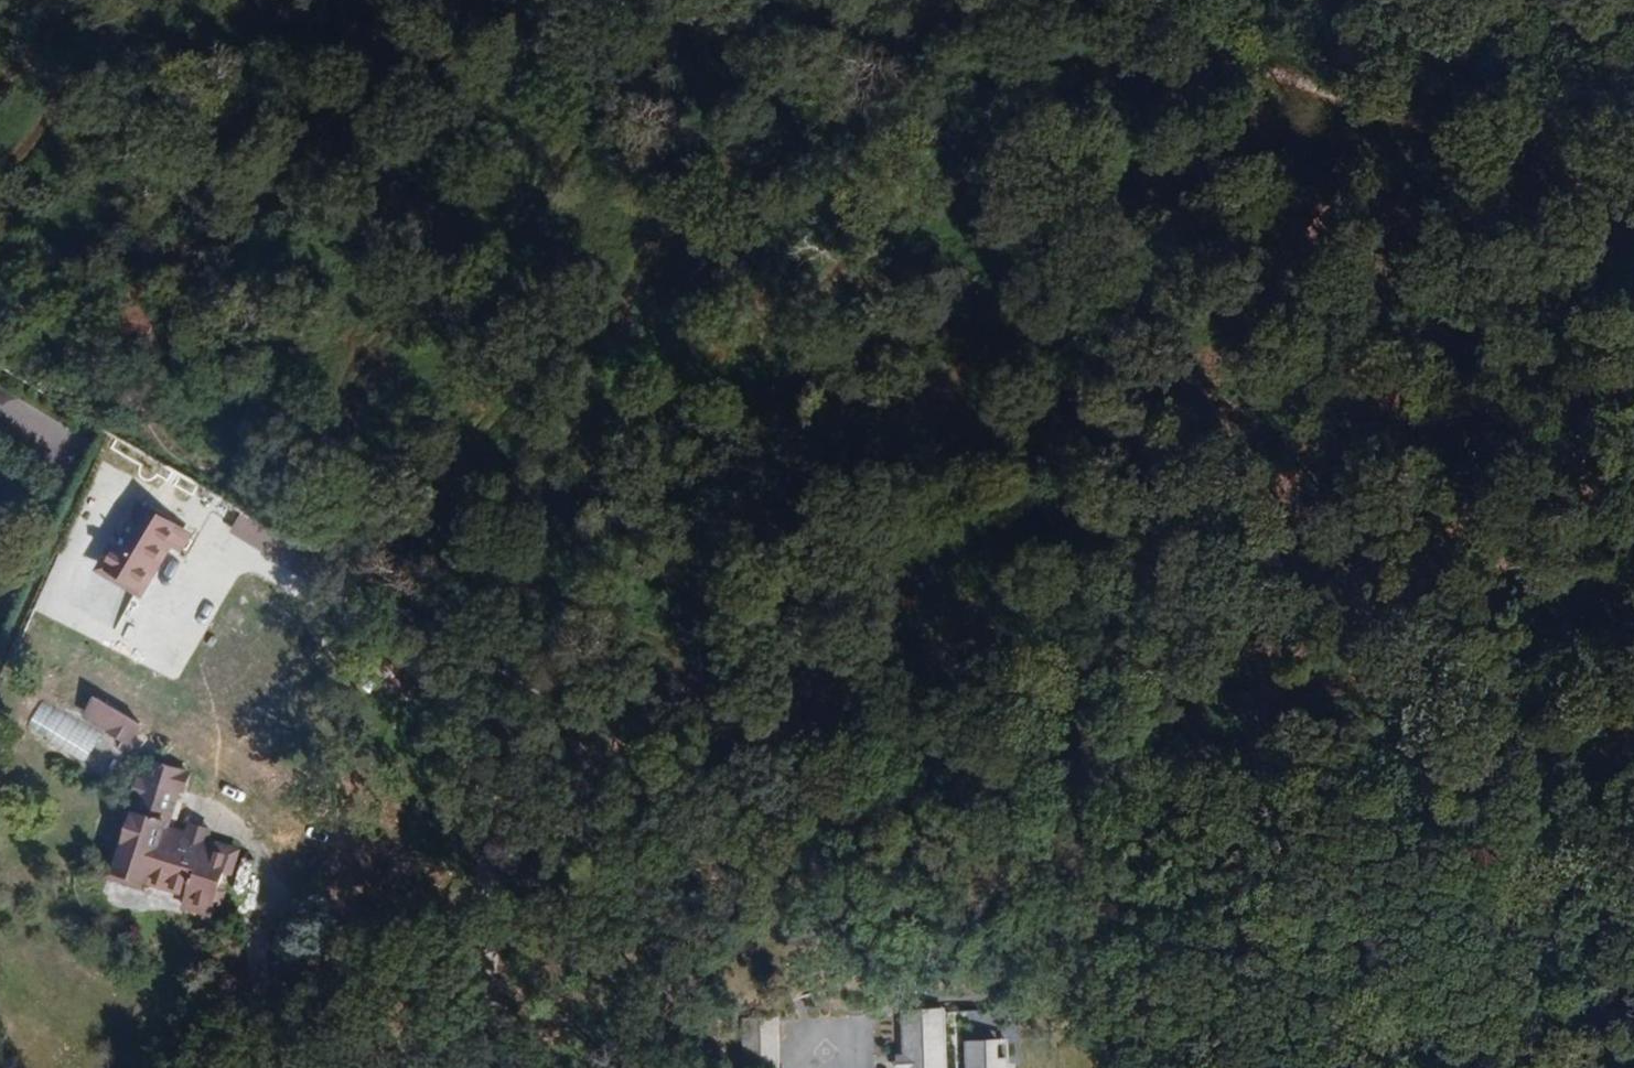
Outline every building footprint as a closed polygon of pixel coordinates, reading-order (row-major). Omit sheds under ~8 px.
[(129,511),(93,570),(133,594),(169,535),(129,511)] [(145,721),(97,690),(82,714),(132,744),(145,721)] [(41,702),(26,727),(86,762),(101,737),(41,702)] [(229,852),(165,831),(168,822),(180,787),(145,775),(134,811),(143,814),(136,836),(127,833),(116,868),(191,892),(187,903),(210,910),(224,871),(229,852)] [(242,846),(168,822),(165,831),(229,852),(224,871),(232,873),(242,846)] [(945,1009),(901,1011),(903,1057),(897,1058),(897,1067),(947,1067),(945,1009)] [(948,1067),(964,1067),(963,1037),(967,1037),(966,1010),(946,1010),(948,1067)] [(742,1019),(743,1067),(777,1067),(776,1018),(742,1019)] [(1005,1041),(965,1042),(966,1067),(1005,1067),(1005,1041)]
